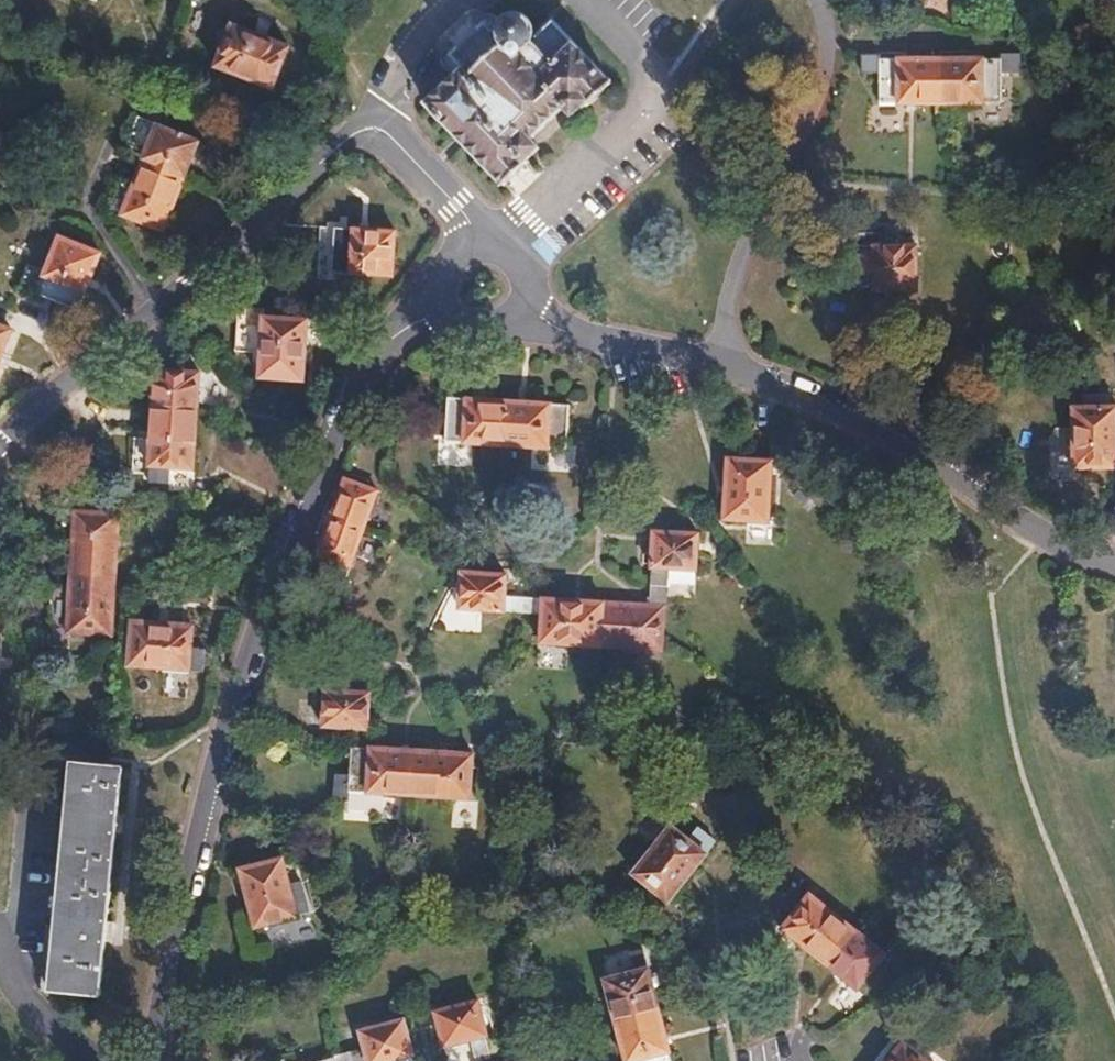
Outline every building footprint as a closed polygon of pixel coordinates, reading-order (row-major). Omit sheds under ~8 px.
[(586,103),(611,79),(552,17),(531,36),(529,26),(526,21),(521,18),(515,17),(510,17),(504,20),(500,25),(498,29),(497,34),(501,43),(471,70),(464,64),(427,100),(434,108),(433,110),(441,119),(443,118),(503,182),(528,158),(525,154),(537,143),(528,134),(563,102),(571,110),(582,100),(586,103)] [(270,89),(286,47),(229,25),(212,67),(270,89)] [(999,54),(999,59),(999,75),(1018,75),(1019,55),(999,54)] [(876,72),(876,59),(858,57),(858,72),(876,72)] [(937,105),(938,59),(876,59),(876,72),(876,104),(937,105)] [(999,75),(999,59),(938,59),(937,105),(998,106),(999,75)] [(125,146),(143,153),(153,126),(135,119),(125,146)] [(143,153),(141,159),(182,175),(195,143),(153,126),(143,153)] [(182,175),(141,159),(119,215),(159,232),(182,175)] [(391,232),(314,227),(313,253),(330,253),(330,273),(389,277),(391,232)] [(880,246),(880,235),(853,235),(852,290),(915,290),(915,246),(880,246)] [(76,311),(98,255),(56,239),(34,294),(76,311)] [(260,317),(260,309),(236,308),(233,350),(257,352),(256,379),(301,382),(304,319),(260,317)] [(10,331),(0,327),(0,354),(10,331)] [(152,390),(151,408),(196,409),(198,373),(130,369),(129,388),(152,390)] [(1114,448),(1114,394),(1097,393),(1096,405),(1071,405),(1070,467),(1114,468),(1114,448)] [(441,440),(502,444),(505,400),(443,396),(441,440)] [(505,400),(502,444),(562,448),(564,404),(505,400)] [(196,409),(151,408),(148,467),(193,469),(196,409)] [(766,521),(769,461),(724,458),(720,519),(766,521)] [(343,478),(329,518),(362,529),(376,489),(343,478)] [(71,542),(69,573),(113,576),(117,515),(55,511),(54,541),(71,542)] [(362,529),(329,518),(315,557),(348,568),(362,529)] [(647,587),(662,588),(663,568),(694,570),(697,533),(651,532),(647,587)] [(500,610),(520,611),(520,598),(502,596),(503,575),(457,572),(455,609),(500,612),(500,610)] [(113,576),(69,573),(66,635),(109,637),(113,576)] [(600,602),(598,647),(659,651),(662,588),(647,587),(646,605),(600,602)] [(536,642),(598,647),(600,602),(520,598),(520,611),(537,613),(536,642)] [(187,669),(190,624),(128,621),(126,665),(187,669)] [(351,728),(351,746),(364,747),(368,692),(324,689),(321,726),(351,728)] [(364,747),(351,746),(349,746),(345,792),(406,796),(409,750),(364,747)] [(409,750),(406,796),(467,800),(469,754),(409,750)] [(60,762),(38,991),(96,997),(103,941),(110,942),(110,933),(111,922),(104,922),(114,833),(121,833),(121,824),(122,814),(115,813),(120,769),(60,762)] [(630,874),(664,902),(702,854),(668,826),(630,874)] [(251,927),(294,917),(289,894),(281,858),(237,869),(251,927)] [(779,929),(827,967),(855,931),(792,882),(784,892),(799,904),(779,929)] [(289,894),(294,917),(306,914),(300,891),(289,894)] [(855,931),(827,967),(855,988),(883,954),(880,951),(891,936),(880,928),(869,942),(855,931)] [(602,981),(613,1024),(657,1013),(641,950),(628,953),(632,973),(602,981)] [(466,1041),(472,1059),(486,1055),(482,1038),(484,1035),(475,1001),(431,1013),(440,1047),(466,1041)] [(613,1024),(623,1060),(670,1060),(657,1013),(613,1024)] [(345,1053),(347,1060),(392,1060),(409,1057),(400,1021),(357,1032),(361,1049),(345,1053)] [(901,1041),(885,1060),(927,1060),(901,1041)]
